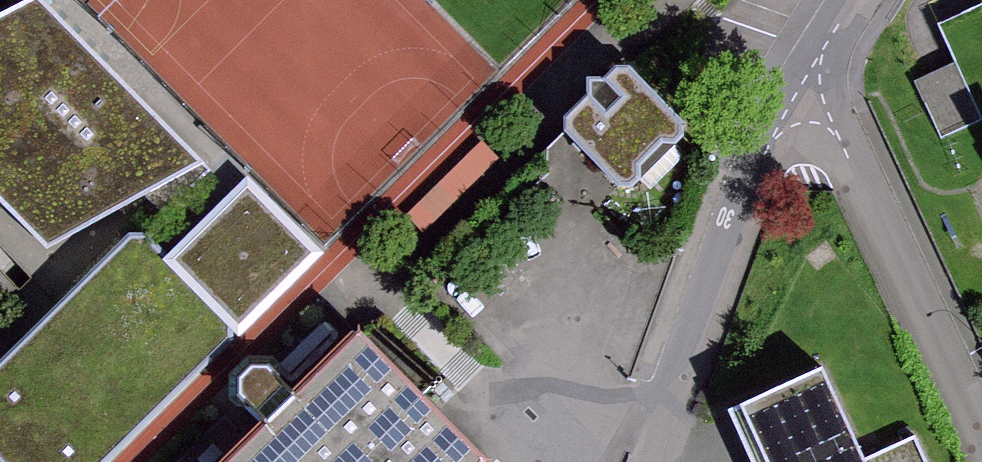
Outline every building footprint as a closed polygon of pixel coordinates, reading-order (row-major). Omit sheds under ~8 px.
[(0,15),(0,208),(44,256),(195,171),(36,0),(27,0),(0,15)] [(618,114),(599,96),(569,126),(635,192),(699,129),(633,63),(618,78),(636,96),(618,114)] [(950,63),(912,82),(939,136),(977,117),(950,63)] [(422,229),(497,150),(483,137),(407,215),(422,229)] [(243,170),(163,248),(223,310),(238,325),(318,247),(243,170)] [(125,229),(0,350),(0,444),(16,461),(83,461),(218,337),(223,310),(163,248),(147,230),(125,229)] [(505,446),(375,320),(313,384),(281,353),(254,381),(288,414),(240,461),(489,461),(505,446)] [(834,375),(731,420),(750,461),(910,461),(903,447),(871,461),(834,375)]
